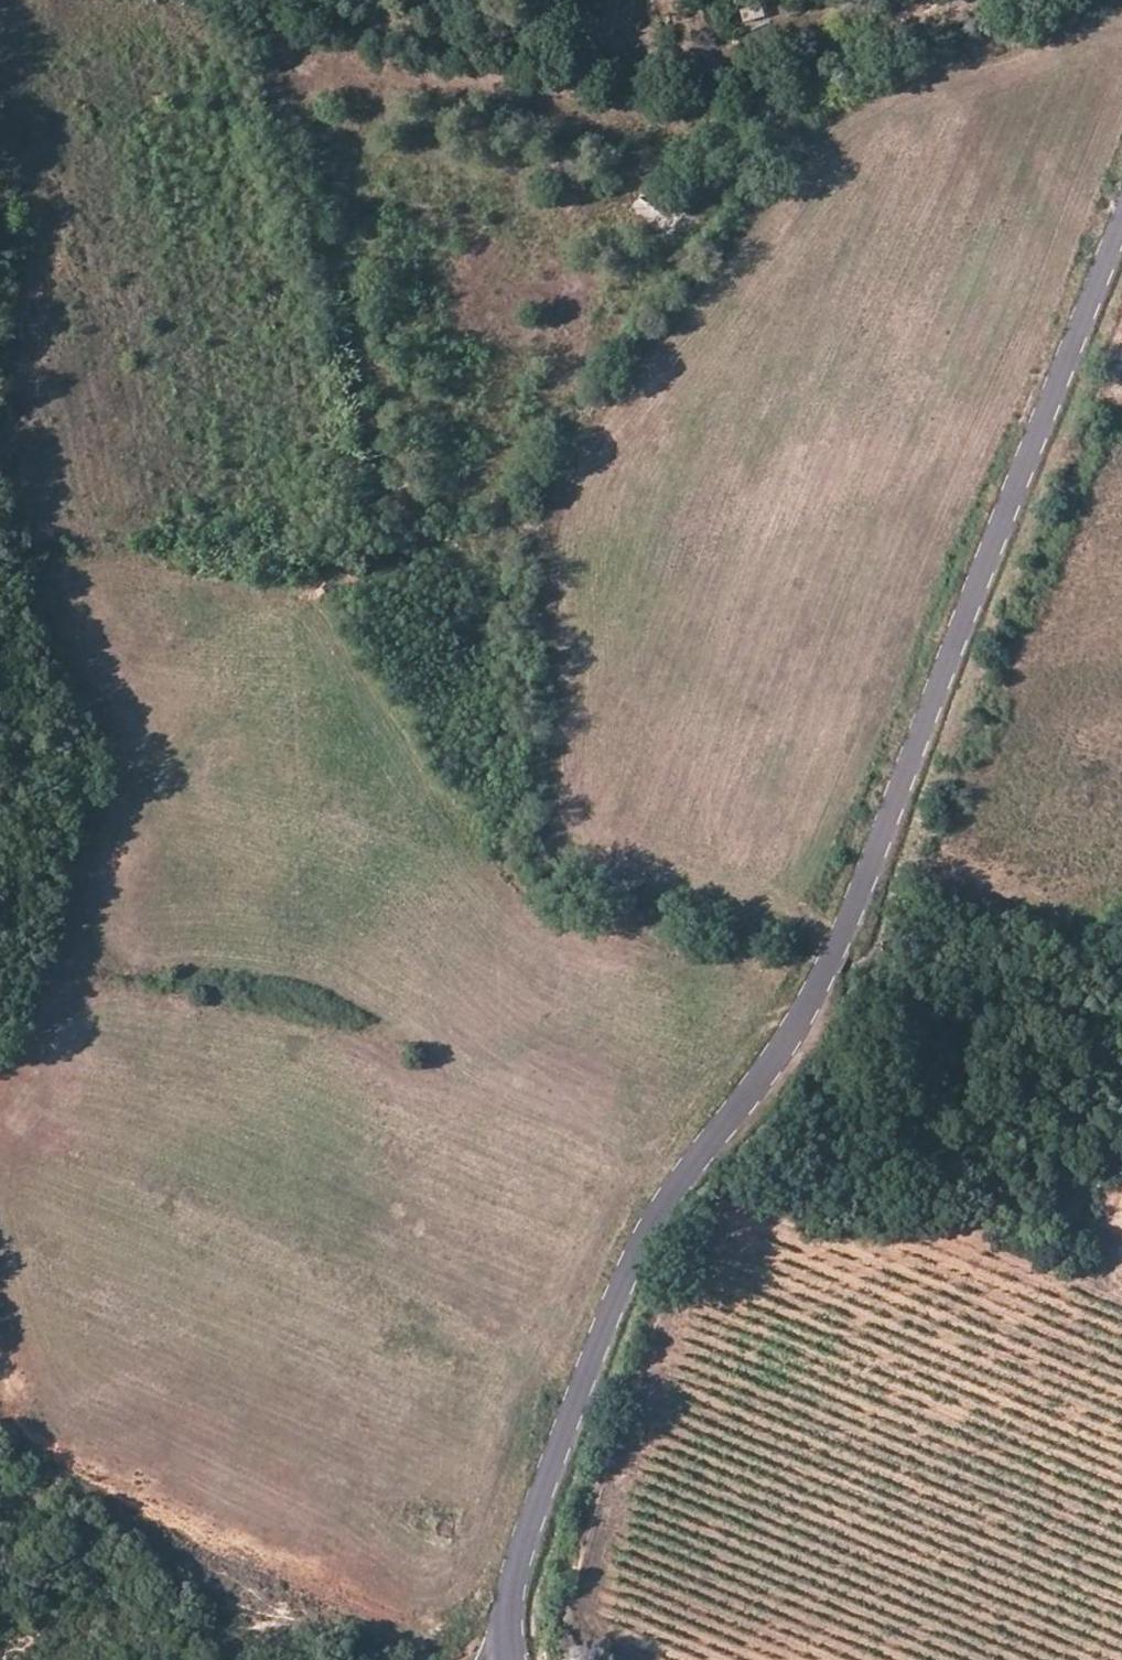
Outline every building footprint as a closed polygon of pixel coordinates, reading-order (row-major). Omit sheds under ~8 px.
[(640,193),(630,209),(670,236),(681,220),(640,193)]
